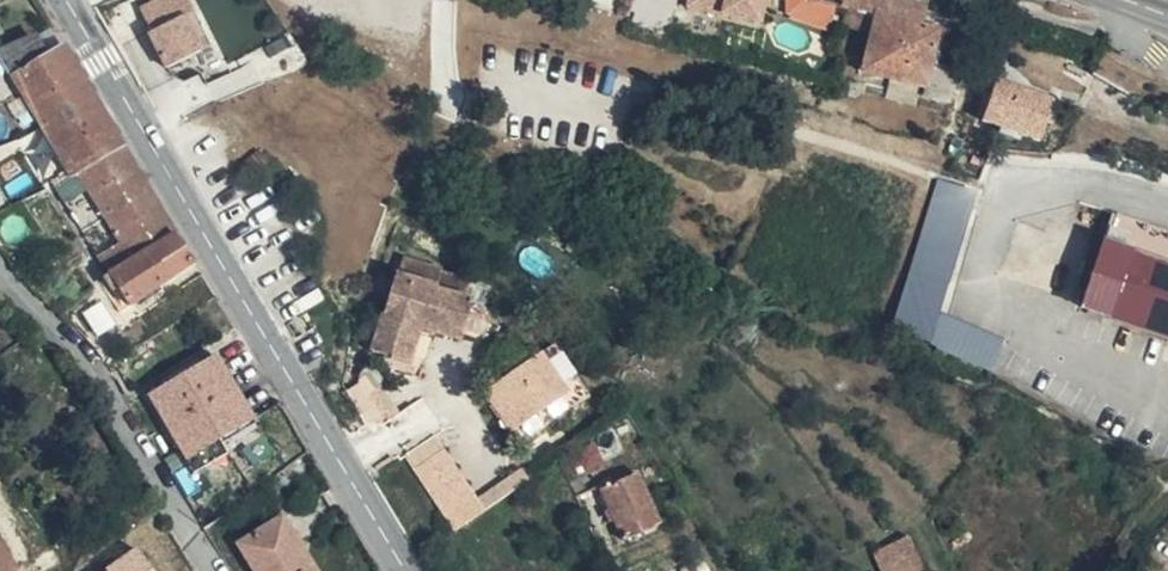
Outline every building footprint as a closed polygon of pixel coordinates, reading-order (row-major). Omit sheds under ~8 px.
[(180,0),(162,0),(138,13),(169,72),(207,52),(180,0)] [(754,1),(791,8),(793,0),(754,0),(754,1)] [(942,15),(947,0),(898,0),(895,7),(942,15)] [(861,8),(891,19),(895,7),(863,2),(861,8)] [(977,72),(979,65),(955,57),(959,44),(952,41),(960,20),(952,17),(942,15),(895,7),(891,19),(877,56),(971,92),(977,72)] [(55,64),(69,57),(59,40),(46,47),(55,64)] [(48,132),(96,105),(69,57),(55,64),(46,47),(10,63),(48,132)] [(1069,104),(1014,81),(999,117),(1054,140),(1069,104)] [(58,194),(124,154),(96,105),(48,132),(73,177),(55,188),(58,194)] [(92,233),(151,199),(124,155),(124,154),(58,194),(83,237),(92,233)] [(937,190),(899,330),(930,339),(932,339),(942,306),(980,180),(943,167),(937,190)] [(110,283),(177,242),(151,199),(92,233),(83,237),(109,283),(110,283)] [(1082,305),(1167,336),(1167,228),(1116,209),(1082,305)] [(196,274),(177,242),(110,283),(128,313),(196,274)] [(422,372),(431,342),(419,339),(425,323),(436,327),(466,334),(478,297),(471,294),(476,278),(445,270),(446,266),(408,254),(401,273),(399,273),(376,347),(389,351),(389,355),(396,357),(394,363),(422,372)] [(942,306),(932,339),(993,370),(1008,338),(942,306)] [(419,339),(431,342),(436,327),(425,323),(419,339)] [(559,342),(543,353),(568,392),(512,429),(521,442),(593,396),(559,342)] [(568,392),(543,353),(486,390),(512,429),(568,392)] [(158,396),(168,416),(201,478),(222,465),(211,445),(256,419),(224,359),(158,396)] [(377,371),(350,384),(367,422),(394,409),(377,371)] [(68,410),(55,390),(48,394),(59,415),(68,410)] [(415,465),(455,526),(487,506),(446,445),(415,465)] [(626,540),(663,523),(640,468),(603,485),(626,540)] [(264,570),(318,570),(314,565),(317,562),(287,514),(245,541),(264,570)] [(32,558),(2,520),(0,517),(0,570),(14,570),(32,558)] [(887,570),(928,570),(911,534),(877,550),(887,570)]
